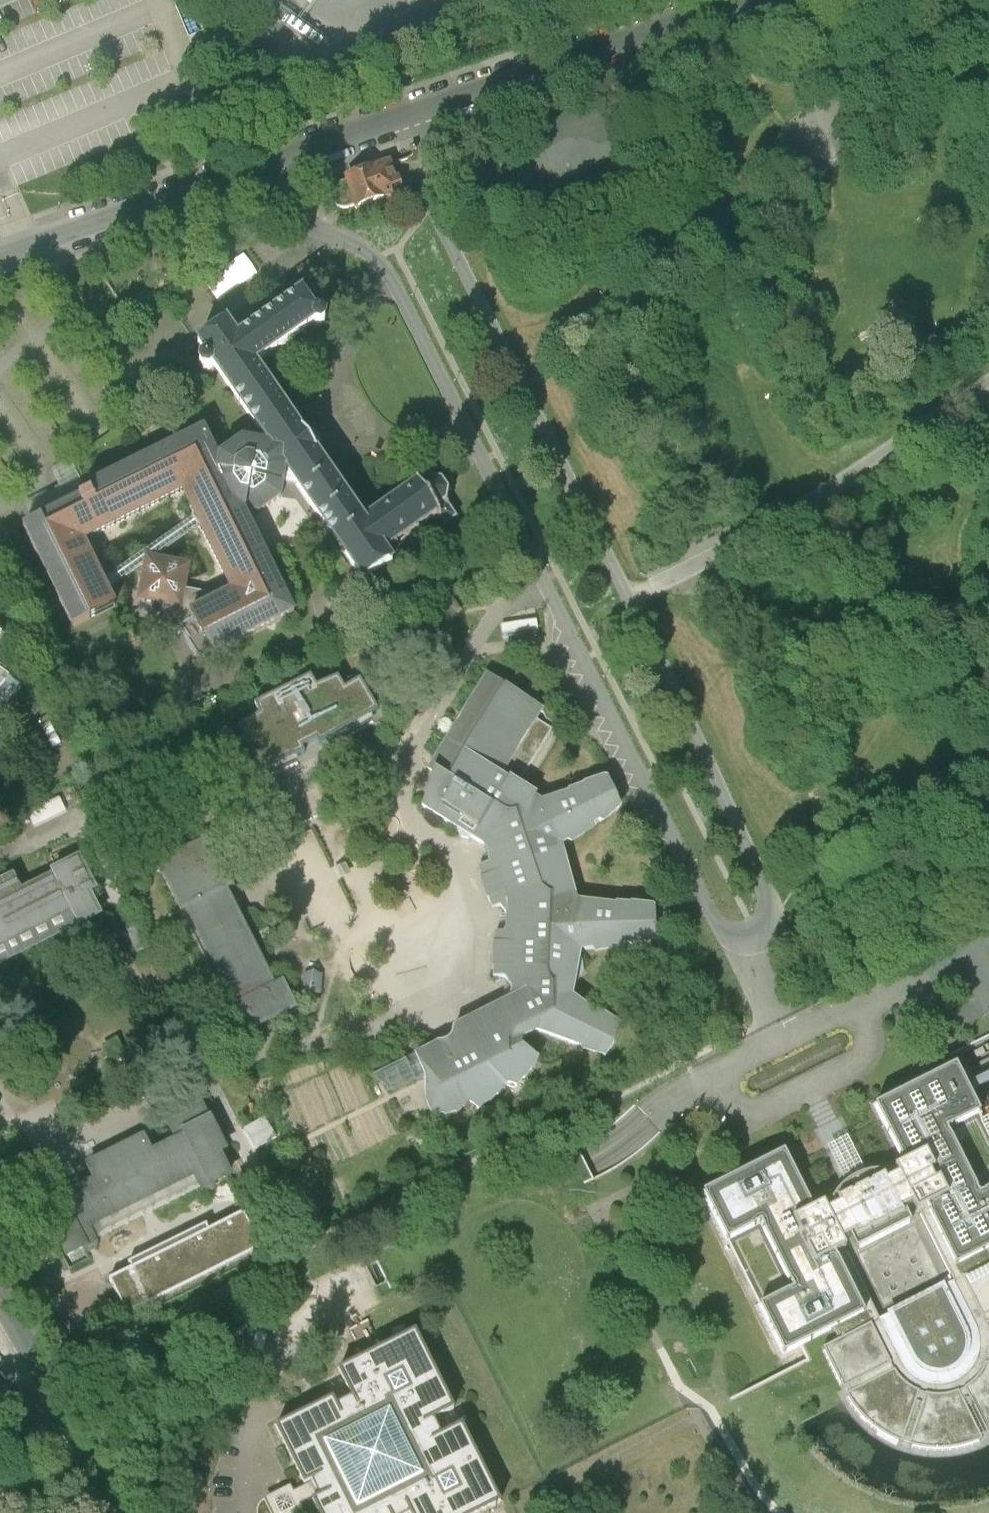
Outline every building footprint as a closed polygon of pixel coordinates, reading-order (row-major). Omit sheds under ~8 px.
[(591,103),(502,148),(513,171),(504,175),(514,193),(558,171),(563,180),(626,148),(614,125),(605,130),(591,103)] [(400,193),(390,163),(346,179),(347,182),(344,183),(338,185),(335,188),(333,191),(332,196),(334,201),(337,205),(341,207),(346,208),(351,206),(355,205),(356,208),(400,193)] [(315,314),(302,296),(239,340),(227,323),(205,339),(196,345),(204,356),(198,361),(198,367),(202,373),(209,373),(213,370),(267,448),(285,475),(362,586),(393,564),(384,551),(437,515),(417,486),(364,522),(309,442),(256,366),(314,327),(320,328),(326,324),(327,318),(323,314),(317,313),(315,314)] [(25,528),(73,625),(114,605),(83,542),(184,493),(233,593),(223,598),(192,613),(211,650),(213,656),(296,615),(246,513),(219,459),(205,429),(85,488),(89,496),(25,528)] [(242,442),(219,459),(246,513),(260,514),(282,500),(285,475),(267,448),(242,442)] [(426,480),(417,486),(437,515),(445,527),(456,518),(446,505),(448,493),(441,483),(426,480)] [(189,563),(146,556),(139,599),(164,604),(182,607),(185,591),(189,563)] [(192,613),(223,598),(185,591),(182,607),(164,604),(163,612),(176,632),(182,628),(199,659),(211,650),(192,613)] [(0,671),(0,697),(12,680),(0,671)] [(239,733),(221,741),(241,779),(316,747),(379,710),(359,676),(347,684),(339,672),(317,682),(311,671),(250,701),(255,712),(235,723),(239,733)] [(542,708),(488,674),(429,769),(433,772),(432,777),(422,806),(457,828),(457,830),(461,836),(469,838),(470,836),(483,844),(487,842),(489,847),(493,852),(489,854),(489,863),(478,867),(492,909),(500,906),(507,915),(509,914),(509,920),(510,925),(509,926),(504,933),(495,933),(494,949),(495,950),(495,960),(494,961),(493,977),(505,977),(513,988),(514,988),(513,994),(512,999),(510,999),(455,1026),(454,1027),(453,1028),(453,1029),(453,1037),(455,1041),(448,1044),(442,1048),(441,1046),(440,1046),(440,1045),(439,1045),(438,1045),(437,1045),(436,1045),(415,1055),(425,1077),(427,1079),(428,1082),(427,1083),(426,1084),(425,1087),(425,1093),(425,1097),(426,1099),(427,1105),(429,1111),(432,1113),(435,1115),(444,1115),(445,1115),(454,1112),(457,1113),(461,1109),(464,1105),(465,1100),(467,1098),(470,1102),(478,1109),(487,1102),(489,1102),(496,1095),(498,1095),(507,1083),(516,1086),(523,1078),(525,1078),(530,1069),(532,1069),(536,1059),(535,1055),(519,1043),(520,1037),(536,1030),(582,1046),(582,1049),(606,1056),(614,1042),(620,1026),(603,1016),(602,1016),(589,1008),(588,1010),(567,994),(567,991),(571,991),(572,984),(575,984),(582,971),(580,958),(578,958),(579,950),(592,948),(595,952),(621,948),(621,944),(630,943),(631,945),(632,946),(633,946),(634,946),(651,940),(653,940),(654,939),(654,938),(655,937),(655,936),(655,931),(655,911),(654,910),(654,909),(653,909),(652,908),(651,908),(631,905),(630,906),(617,906),(617,907),(574,902),(572,898),(574,897),(560,845),(567,840),(571,843),(593,828),(592,825),(599,820),(601,821),(603,822),(604,822),(617,809),(619,809),(619,808),(620,807),(620,806),(620,805),(617,798),(609,781),(608,780),(607,779),(606,779),(605,779),(585,785),(584,787),(570,792),(571,794),(538,805),(535,804),(533,803),(536,795),(518,784),(503,774),(536,718),(542,708)] [(503,774),(518,784),(519,781),(553,728),(536,718),(503,774)] [(181,855),(159,866),(181,910),(187,908),(237,1007),(229,1011),(240,1034),(265,1022),(293,1008),(282,985),(273,989),(260,962),(224,889),(230,886),(208,842),(181,855)] [(78,860),(54,872),(57,876),(21,894),(13,878),(0,885),(0,946),(65,914),(74,909),(81,923),(81,924),(99,915),(88,893),(94,889),(78,860)] [(81,923),(74,909),(65,914),(0,946),(0,963),(81,923)] [(391,1093),(425,1077),(415,1055),(415,1054),(371,1076),(391,1093)] [(699,1192),(723,1241),(762,1222),(793,1287),(757,1304),(782,1355),(831,1331),(865,1314),(836,1252),(924,1210),(951,1267),(988,1248),(988,1188),(980,1192),(950,1129),(983,1113),(972,1090),(969,1083),(959,1063),(872,1105),(902,1167),(887,1174),(872,1173),(856,1178),(842,1188),(834,1199),(812,1210),(785,1152),(699,1192)] [(969,1083),(972,1090),(988,1082),(988,1072),(969,1083)] [(224,1151),(200,1105),(166,1122),(177,1142),(151,1155),(143,1139),(115,1153),(89,1167),(96,1182),(70,1196),(60,1175),(27,1192),(35,1207),(50,1238),(56,1235),(68,1257),(84,1249),(84,1251),(89,1254),(95,1251),(96,1246),(95,1243),(87,1228),(193,1175),(201,1190),(202,1193),(207,1195),(213,1191),(214,1187),(213,1184),(229,1176),(217,1154),(224,1151)] [(243,1125),(252,1146),(276,1137),(267,1116),(243,1125)] [(87,1228),(95,1243),(201,1190),(193,1175),(87,1228)] [(262,1251),(243,1214),(208,1231),(207,1227),(206,1225),(128,1264),(129,1266),(131,1270),(109,1281),(127,1318),(262,1251)] [(831,1331),(835,1340),(820,1349),(844,1393),(857,1416),(884,1440),(898,1448),(914,1453),(942,1456),(973,1451),(988,1443),(988,1248),(951,1267),(957,1279),(870,1323),(865,1314),(831,1331)] [(333,1396),(272,1425),(302,1486),(293,1490),(290,1484),(266,1496),(272,1508),(274,1512),(294,1512),(301,1510),(298,1502),(309,1497),(317,1512),(406,1512),(410,1511),(410,1512),(475,1512),(501,1500),(464,1423),(443,1434),(433,1414),(454,1404),(417,1329),(339,1366),(353,1395),(336,1403),(333,1396)]
